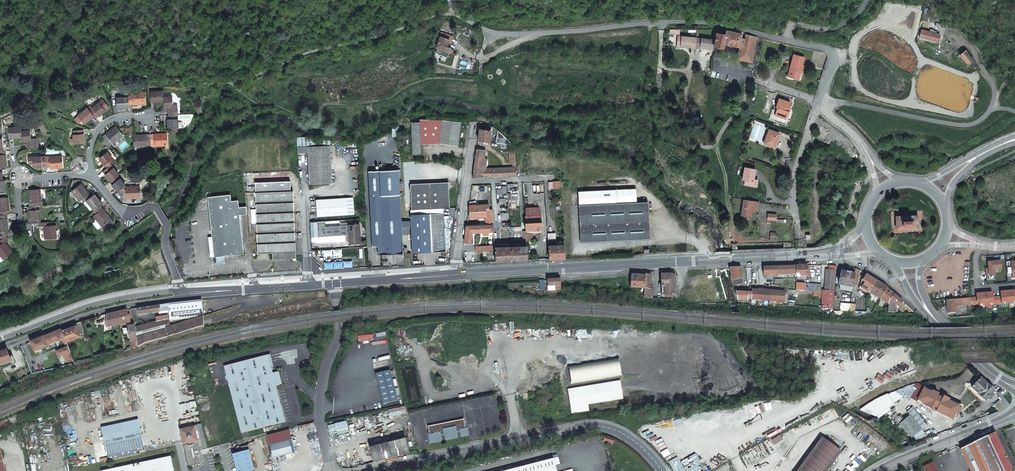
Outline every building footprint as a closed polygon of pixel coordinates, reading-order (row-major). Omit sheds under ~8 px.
[(922,29),(919,36),(937,42),(939,35),(922,29)] [(717,33),(715,39),(714,45),(723,47),(724,43),(739,46),(741,37),(742,33),(739,33),(726,30),(725,35),(717,33)] [(745,38),(741,37),(739,46),(736,58),(751,62),(757,37),(746,34),(745,38)] [(440,36),(436,47),(449,53),(450,48),(447,47),(449,40),(440,36)] [(691,47),(695,48),(696,38),(678,36),(677,42),(682,42),(681,46),(691,46),(691,47)] [(709,48),(714,49),(714,45),(715,39),(696,38),(695,48),(700,48),(701,46),(704,46),(709,47),(709,48)] [(966,51),(961,55),(968,64),(973,60),(966,51)] [(804,56),(794,54),(791,65),(793,66),(793,69),(790,68),(789,73),(794,74),(793,77),(799,78),(800,71),(801,68),(803,69),(804,65),(802,64),(804,56)] [(130,95),(126,95),(126,96),(127,104),(144,103),(143,91),(130,92),(130,95)] [(161,96),(160,91),(148,91),(148,99),(152,99),(152,101),(161,101),(161,96)] [(114,106),(123,106),(123,104),(127,104),(126,96),(114,96),(114,106)] [(167,115),(175,114),(175,105),(171,105),(170,97),(161,96),(161,101),(161,107),(167,107),(167,115)] [(90,104),(86,107),(88,110),(91,114),(92,115),(93,116),(96,113),(97,115),(104,110),(104,111),(109,107),(102,97),(98,101),(97,101),(98,102),(91,107),(90,104)] [(790,101),(779,98),(776,106),(777,107),(775,114),(780,116),(781,114),(788,116),(789,110),(788,110),(789,107),(790,101)] [(88,110),(86,107),(73,117),(77,122),(80,120),(82,122),(89,117),(88,116),(91,114),(88,110)] [(176,122),(175,114),(167,115),(167,119),(165,119),(166,128),(169,127),(170,132),(174,135),(176,133),(175,127),(181,126),(181,122),(176,122)] [(443,119),(420,119),(420,122),(412,122),(414,154),(422,154),(421,144),(440,143),(459,145),(461,122),(443,119)] [(20,131),(20,126),(8,127),(8,135),(12,135),(12,137),(21,136),(20,131)] [(114,126),(101,136),(108,145),(121,135),(114,126)] [(775,146),(780,132),(769,128),(764,143),(775,146)] [(80,132),(80,129),(72,129),(72,137),(70,137),(70,142),(73,142),(83,141),(82,132),(80,132)] [(478,140),(489,142),(491,130),(480,129),(478,140)] [(21,136),(21,141),(27,140),(28,149),(40,147),(39,142),(35,143),(35,137),(31,138),(30,130),(20,131),(21,136)] [(496,143),(511,145),(512,144),(498,130),(496,143)] [(165,132),(148,133),(149,142),(152,142),(153,145),(166,144),(165,132)] [(148,133),(131,134),(132,146),(145,146),(145,143),(149,142),(148,133)] [(331,144),(308,145),(310,183),(332,182),(331,144)] [(486,150),(477,149),(473,177),(517,175),(516,166),(513,166),(486,168),(487,158),(485,157),(486,150)] [(109,164),(113,161),(105,151),(97,158),(102,164),(104,163),(107,166),(109,164)] [(33,167),(42,166),(41,164),(45,164),(45,157),(44,156),(32,156),(28,157),(28,163),(33,163),(33,167)] [(45,164),(45,166),(49,166),(49,168),(62,167),(61,156),(48,156),(48,157),(45,157),(45,164)] [(105,172),(103,174),(109,181),(110,180),(116,175),(117,174),(109,164),(107,166),(105,168),(103,169),(105,172)] [(748,185),(758,186),(759,180),(755,179),(757,169),(747,167),(744,180),(747,180),(749,180),(748,185)] [(369,170),(372,245),(378,245),(378,254),(403,252),(399,169),(369,170)] [(124,185),(116,175),(110,180),(112,183),(110,184),(116,191),(119,189),(121,187),(124,185)] [(410,183),(412,209),(443,207),(449,207),(448,181),(410,183)] [(81,198),(83,201),(85,200),(90,196),(79,183),(71,190),(79,200),(81,198)] [(291,183),(254,185),(256,212),(251,212),(252,234),(257,233),(258,253),(273,252),(273,259),(296,258),(293,192),(291,193),(291,183)] [(124,189),(121,187),(119,189),(122,193),(122,198),(138,199),(138,187),(125,187),(125,189),(124,189)] [(578,190),(579,204),(636,202),(635,187),(578,190)] [(36,205),(38,205),(41,205),(41,201),(39,188),(28,189),(29,206),(36,205)] [(98,200),(93,193),(90,196),(85,200),(93,209),(99,205),(96,202),(98,200)] [(230,195),(208,197),(215,256),(244,253),(239,215),(241,214),(247,214),(247,206),(239,207),(238,201),(231,201),(230,195)] [(353,196),(317,198),(318,215),(354,212),(353,196)] [(758,210),(759,201),(743,199),(741,216),(752,217),(753,209),(758,210)] [(580,243),(649,240),(648,201),(636,202),(579,204),(580,243)] [(29,223),(32,223),(39,222),(40,222),(39,209),(36,209),(36,205),(29,206),(27,206),(29,223)] [(93,209),(91,211),(93,214),(92,215),(104,230),(113,222),(99,205),(93,209)] [(412,209),(411,209),(411,214),(430,213),(432,251),(445,250),(443,207),(412,209)] [(493,223),(492,210),(486,210),(470,211),(470,217),(486,216),(487,224),(493,223)] [(430,213),(411,214),(413,252),(432,251),(430,213)] [(532,222),(525,222),(525,224),(526,234),(532,233),(532,229),(542,228),(542,221),(541,221),(541,214),(532,215),(532,222)] [(895,217),(896,230),(917,229),(916,216),(895,217)] [(49,225),(49,221),(40,222),(39,222),(39,226),(43,226),(45,238),(56,237),(55,224),(49,225)] [(321,226),(321,221),(313,222),(313,236),(347,234),(349,234),(350,243),(361,243),(360,224),(321,226)] [(488,231),(493,231),(493,223),(487,224),(467,224),(464,243),(471,244),(472,232),(483,231),(483,234),(488,234),(488,231)] [(5,234),(1,238),(0,238),(0,254),(3,257),(12,250),(4,240),(8,237),(5,234)] [(347,241),(347,234),(313,236),(313,243),(347,241)] [(556,241),(555,238),(553,238),(553,239),(548,239),(549,259),(565,258),(564,244),(550,246),(550,241),(556,241)] [(512,260),(528,260),(527,246),(511,247),(512,260)] [(512,260),(511,247),(494,247),(494,249),(495,261),(512,260)] [(985,269),(987,280),(995,279),(993,270),(996,270),(1000,269),(1000,261),(991,262),(987,262),(988,269),(985,269)] [(809,277),(809,265),(795,266),(795,272),(797,272),(797,276),(806,276),(806,277),(809,277)] [(821,294),(821,308),(832,309),(835,265),(828,265),(828,269),(825,269),(824,294),(821,294)] [(795,273),(795,272),(795,266),(776,266),(777,274),(795,273)] [(740,268),(729,269),(734,286),(742,284),(741,279),(742,279),(740,268)] [(644,295),(644,297),(653,297),(653,287),(649,287),(650,273),(652,273),(652,271),(645,272),(645,276),(644,295)] [(853,282),(853,277),(854,273),(841,271),(838,285),(852,287),(853,282)] [(674,286),(674,275),(671,272),(660,273),(661,293),(673,293),(674,286)] [(862,288),(869,293),(870,291),(876,280),(866,274),(862,280),(865,281),(862,288)] [(557,289),(561,289),(560,282),(560,278),(547,279),(548,283),(547,284),(547,285),(557,285),(557,289)] [(870,291),(881,298),(887,287),(876,280),(870,291)] [(795,290),(821,291),(821,284),(806,283),(806,284),(795,283),(795,290)] [(746,298),(750,298),(750,287),(748,286),(748,292),(735,291),(737,299),(746,300),(746,298)] [(750,298),(769,300),(769,291),(755,289),(755,287),(750,287),(750,298)] [(887,287),(881,298),(889,303),(893,293),(887,287)] [(1010,291),(1000,292),(1000,297),(992,298),(992,293),(976,294),(976,298),(968,299),(973,306),(979,305),(979,306),(1014,303),(1014,290),(1010,291)] [(769,291),(769,300),(775,300),(775,302),(783,302),(783,292),(769,291)] [(899,306),(902,301),(893,293),(889,303),(887,311),(897,311),(898,307),(899,306)] [(145,342),(204,325),(201,299),(171,303),(136,308),(137,314),(160,311),(160,310),(168,309),(169,320),(172,320),(173,325),(166,327),(165,324),(170,324),(167,319),(167,315),(155,316),(156,321),(136,326),(136,324),(134,324),(134,325),(137,340),(138,346),(145,342)] [(966,303),(973,306),(968,299),(963,299),(946,300),(947,313),(954,313),(954,304),(966,303)] [(850,311),(850,305),(850,304),(842,303),(841,310),(850,311)] [(117,312),(120,325),(128,322),(128,321),(129,321),(129,319),(127,319),(126,309),(117,312)] [(115,326),(120,325),(117,312),(107,314),(106,329),(112,330),(113,327),(115,327),(115,326)] [(67,343),(85,335),(80,322),(61,329),(64,338),(67,343)] [(130,341),(137,340),(134,325),(128,327),(128,328),(123,329),(123,333),(129,332),(130,341)] [(64,338),(61,329),(42,336),(46,345),(63,339),(64,338)] [(42,336),(30,341),(34,352),(38,351),(38,349),(46,346),(46,345),(42,336)] [(66,347),(57,351),(59,356),(64,354),(66,361),(73,358),(68,346),(66,347)] [(9,362),(11,361),(10,357),(7,350),(0,352),(0,366),(9,362)] [(240,438),(245,437),(244,432),(283,422),(274,386),(280,384),(277,371),(271,373),(266,355),(223,366),(239,433),(240,438)] [(389,370),(374,374),(382,405),(397,401),(389,370)] [(984,399),(993,390),(980,377),(971,387),(984,399)] [(589,404),(624,397),(620,380),(568,391),(573,414),(590,411),(589,404)] [(962,405),(923,386),(916,402),(954,421),(962,405)] [(1003,402),(1001,399),(994,405),(998,411),(1001,410),(1003,409),(1003,403),(1003,402)] [(926,425),(912,408),(907,412),(909,415),(898,425),(914,443),(925,433),(922,430),(926,425)] [(135,419),(97,428),(104,455),(134,448),(141,446),(135,419)] [(427,435),(429,443),(441,441),(440,436),(444,435),(445,440),(457,438),(456,433),(460,432),(461,437),(468,436),(466,428),(465,429),(463,420),(427,427),(428,431),(429,435),(427,435)] [(181,430),(177,430),(185,464),(187,463),(188,465),(199,462),(199,461),(200,460),(198,449),(205,447),(199,422),(193,423),(193,425),(181,428),(181,430)] [(994,432),(960,447),(970,470),(1011,470),(994,432)] [(288,439),(267,444),(270,457),(291,452),(288,439)] [(407,439),(373,447),(377,462),(411,453),(407,439)] [(802,470),(822,470),(834,454),(821,445),(802,470)] [(134,448),(104,455),(105,461),(135,454),(134,448)] [(230,454),(235,470),(247,470),(250,470),(254,469),(251,460),(248,461),(245,450),(230,454)] [(107,470),(172,470),(168,456),(106,470),(107,470)] [(555,458),(504,470),(559,470),(555,458)] [(925,470),(935,470),(933,467),(934,467),(932,463),(923,467),(925,470)]
